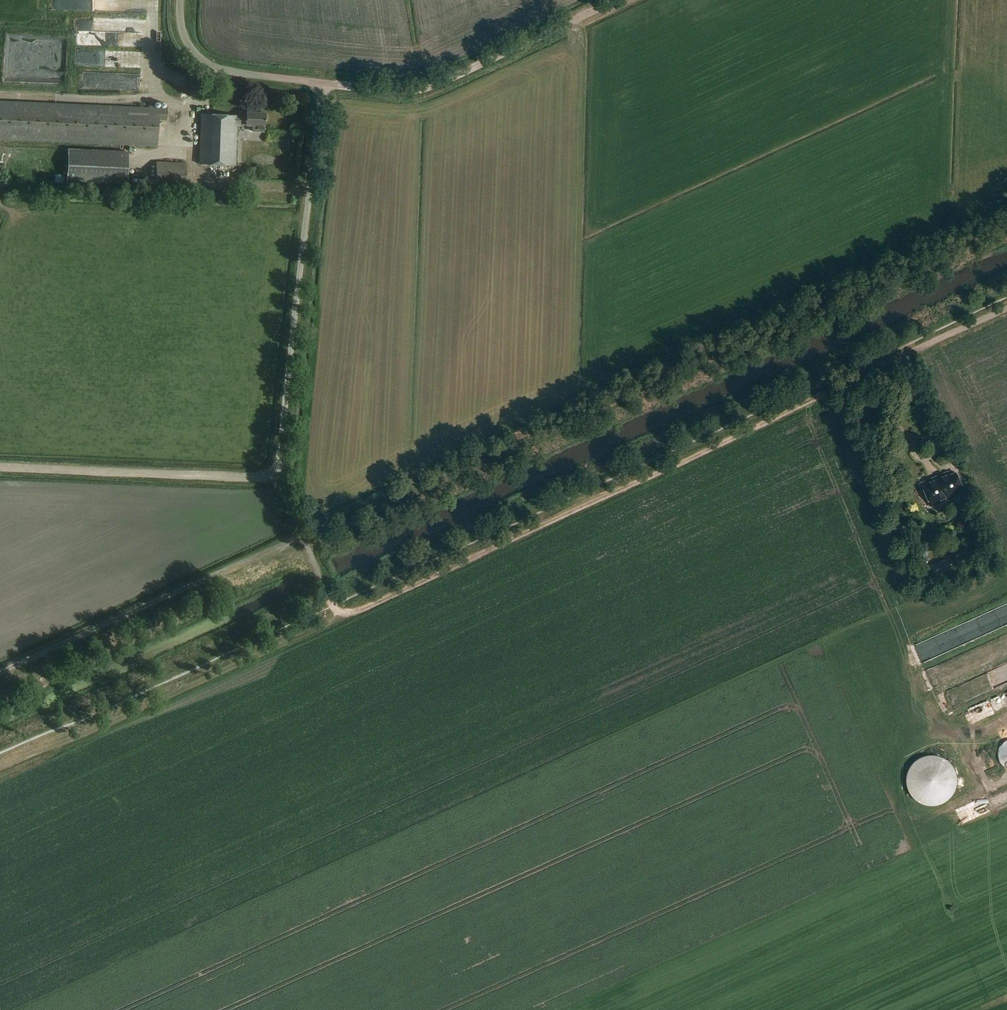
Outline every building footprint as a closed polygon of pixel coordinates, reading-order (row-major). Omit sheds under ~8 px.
[(46,9),(109,11),(116,11),(116,0),(47,0),(46,9)] [(85,77),(85,90),(100,91),(100,85),(94,84),(94,77),(85,77)] [(157,146),(158,120),(167,120),(167,107),(0,100),(0,139),(157,146)] [(237,117),(201,115),(199,165),(235,166),(237,125),(246,125),(246,126),(252,126),(252,132),(264,132),(264,126),(265,126),(265,114),(246,113),(246,117),(237,117)] [(65,180),(126,183),(128,150),(67,147),(65,180)] [(156,161),(155,186),(185,187),(186,162),(156,161)] [(858,410),(880,402),(877,394),(855,402),(858,410)] [(861,420),(853,423),(857,434),(865,431),(861,420)] [(921,485),(930,507),(958,496),(957,493),(961,491),(955,475),(949,478),(947,474),(921,485)] [(950,559),(930,568),(931,569),(925,572),(929,580),(935,577),(936,579),(955,571),(950,559)] [(984,679),(989,690),(1006,682),(1006,668),(984,679)] [(969,684),(957,690),(965,706),(974,702),(971,696),(974,694),(969,684)] [(952,711),(962,706),(955,690),(945,695),(952,711)] [(962,717),(968,730),(1006,713),(1006,698),(962,717)] [(940,831),(944,836),(955,828),(951,823),(940,831)]
